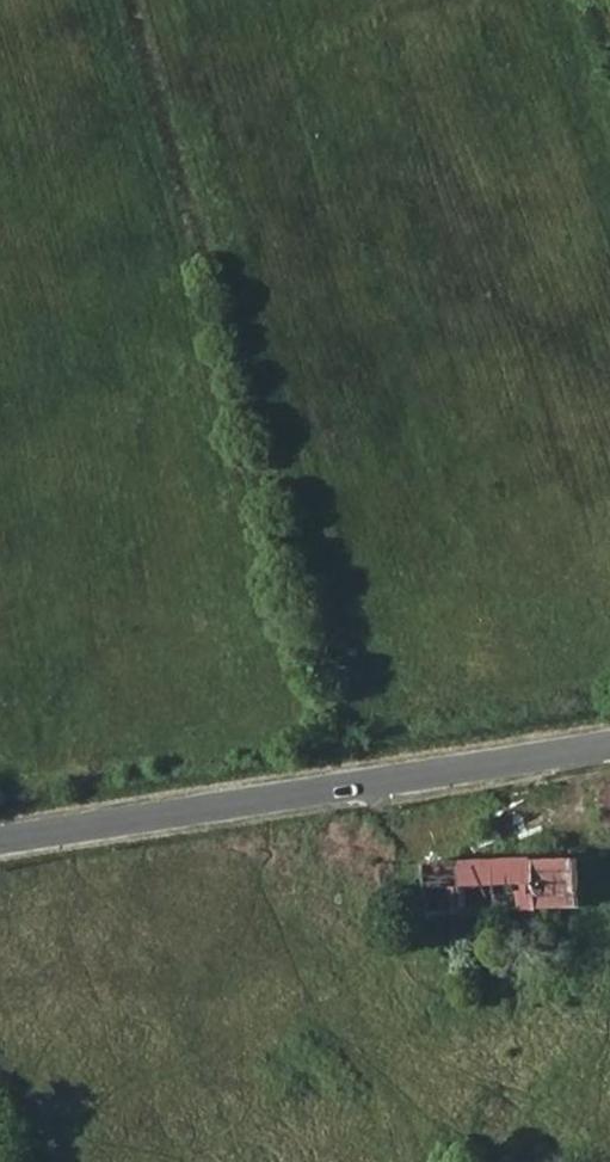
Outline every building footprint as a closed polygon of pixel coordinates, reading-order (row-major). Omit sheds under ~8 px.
[(582,907),(579,859),(427,864),(432,914),(582,907)]
